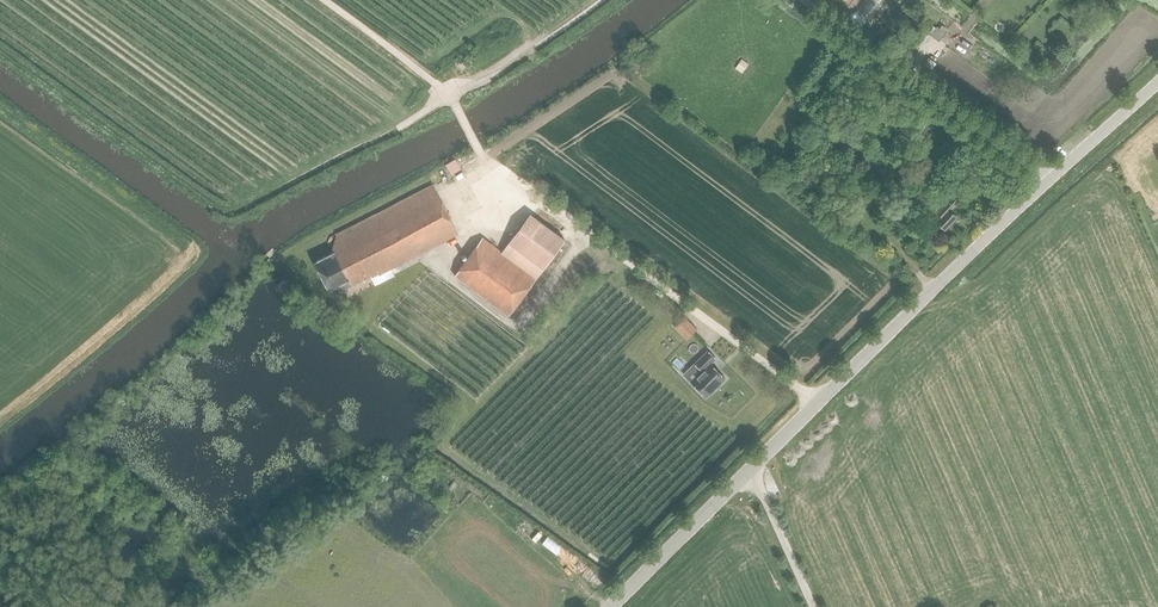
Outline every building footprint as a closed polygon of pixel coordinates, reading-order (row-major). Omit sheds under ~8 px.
[(925,19),(911,39),(921,46),(935,26),(925,19)] [(947,30),(942,25),(939,29),(944,33),(947,30)] [(745,72),(752,62),(745,58),(738,67),(745,72)] [(927,138),(925,140),(939,150),(947,138),(934,128),(933,129),(927,124),(920,133),(927,138)] [(901,126),(899,130),(906,135),(909,131),(901,126)] [(960,158),(970,166),(979,154),(969,147),(960,158)] [(448,164),(454,174),(464,167),(458,157),(448,164)] [(378,275),(458,234),(433,186),(336,236),(332,249),(334,252),(315,262),(329,289),(340,284),(343,289),(371,275),(372,277),(378,274),(378,275)] [(950,192),(944,197),(941,201),(935,196),(927,204),(937,213),(932,218),(945,230),(958,217),(951,211),(960,202),(950,192)] [(482,238),(454,276),(508,316),(564,240),(529,214),(501,252),(482,238)] [(696,329),(685,317),(676,326),(687,338),(696,329)] [(708,351),(694,363),(702,371),(691,382),(706,397),(725,379),(710,364),(715,359),(708,351)]
